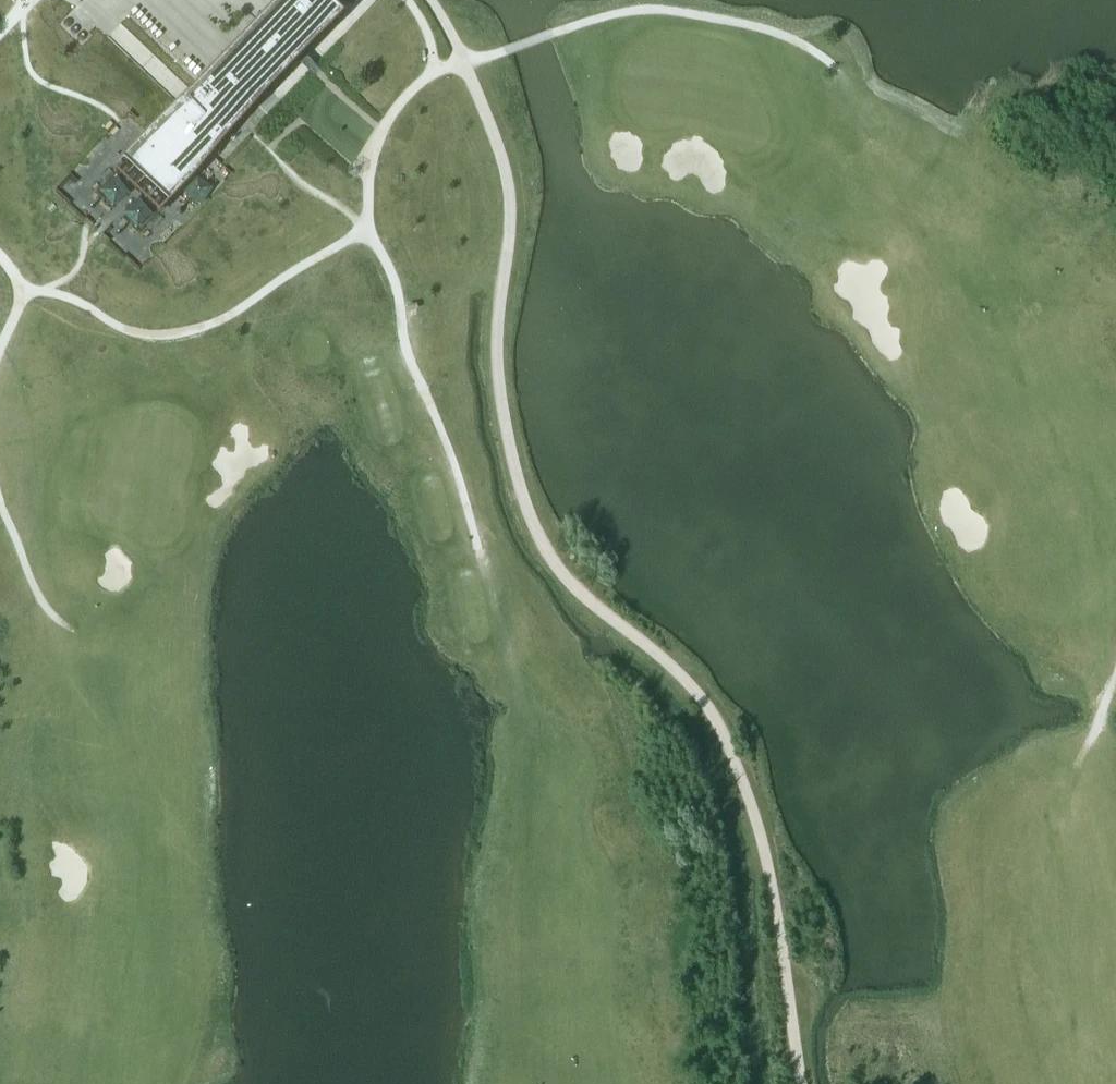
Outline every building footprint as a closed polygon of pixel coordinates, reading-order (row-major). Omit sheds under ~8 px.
[(125,162),(168,203),(212,157),(347,15),(330,0),(279,0),(152,133),(125,162)]
